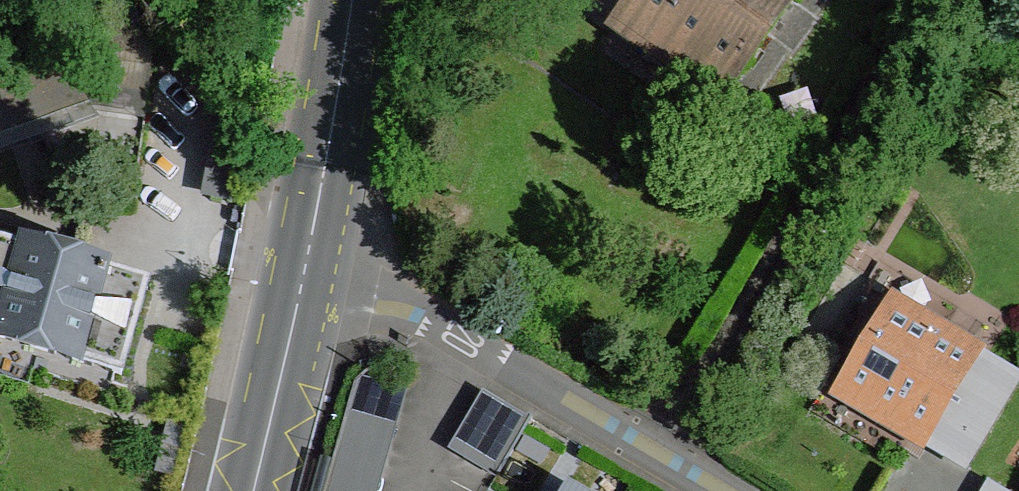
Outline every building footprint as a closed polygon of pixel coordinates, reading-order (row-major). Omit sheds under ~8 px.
[(640,0),(579,0),(620,28),(640,0)] [(620,28),(724,101),(791,0),(640,0),(620,28)] [(23,251),(0,245),(0,333),(23,251)] [(122,377),(146,288),(23,251),(0,333),(0,341),(116,375),(122,377)] [(892,307),(840,393),(927,446),(979,357),(892,307)] [(0,341),(0,362),(111,395),(116,375),(0,341)] [(1017,379),(979,357),(927,446),(965,468),(1017,379)] [(354,377),(323,490),(373,490),(401,391),(354,377)] [(527,417),(481,390),(447,447),(493,474),(527,417)]
